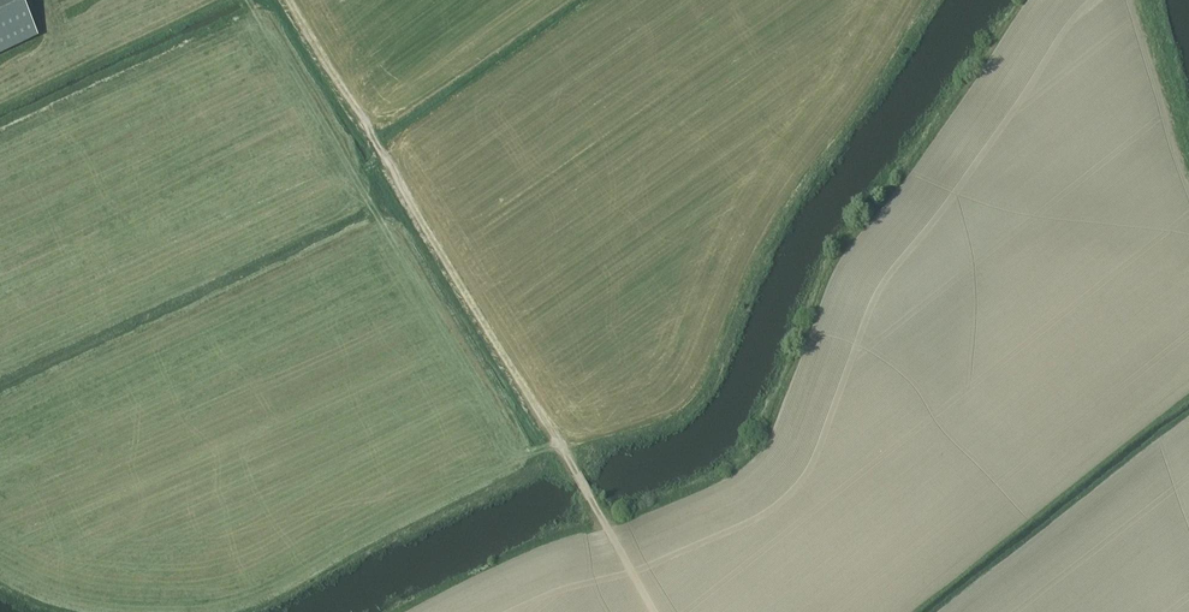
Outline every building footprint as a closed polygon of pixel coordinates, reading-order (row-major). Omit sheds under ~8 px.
[(37,38),(18,0),(0,0),(0,56),(37,38)]
